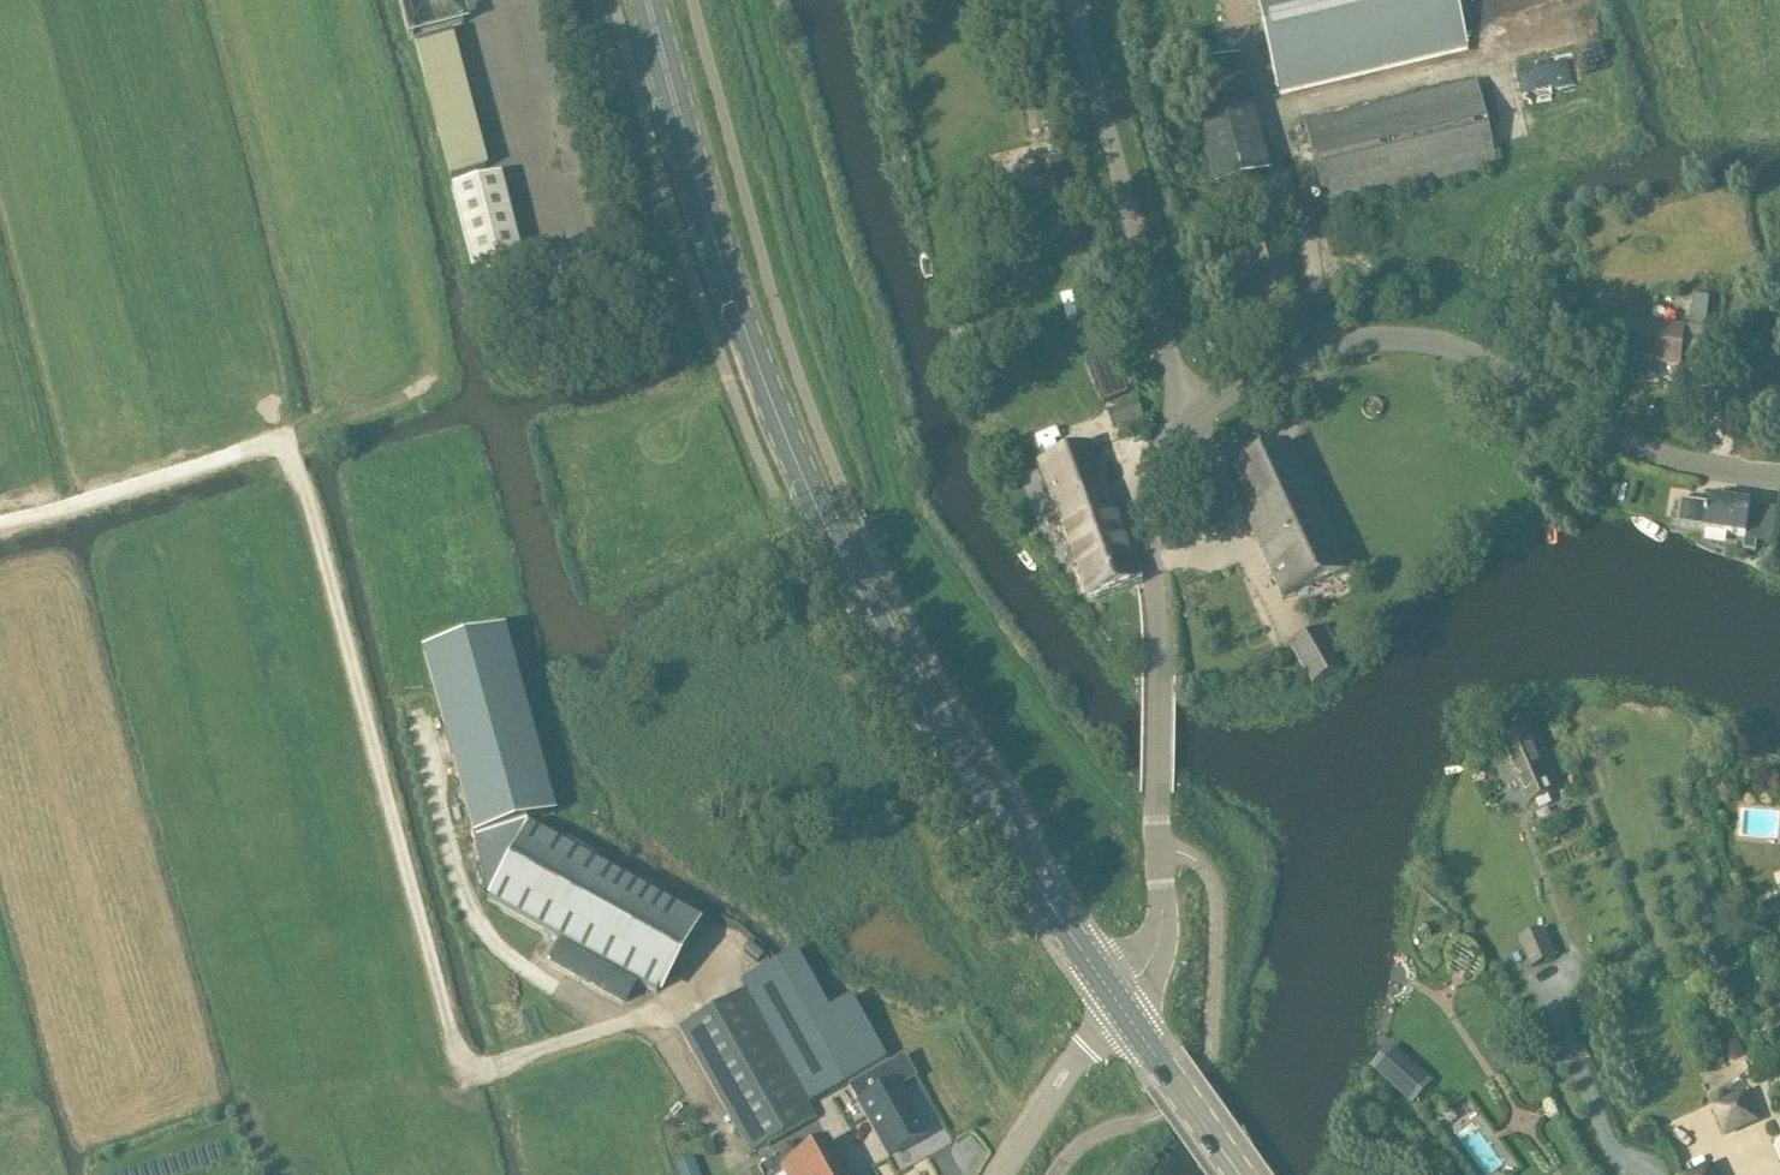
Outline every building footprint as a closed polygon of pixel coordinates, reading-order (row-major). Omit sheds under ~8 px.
[(419,37),(469,24),(463,0),(396,0),(407,40),(419,37)] [(1277,93),(1466,47),(1455,0),(1255,0),(1277,93)] [(1474,84),(1302,125),(1324,213),(1496,171),(1474,84)] [(1040,125),(1043,140),(1057,138),(1055,123),(1040,125)] [(522,272),(498,177),(454,189),(478,283),(522,272)] [(1695,297),(1691,328),(1707,330),(1710,299),(1695,297)] [(1684,331),(1630,324),(1626,360),(1680,366),(1684,331)] [(1128,395),(1109,351),(1085,360),(1103,405),(1128,395)] [(1108,411),(1115,432),(1146,421),(1138,400),(1108,411)] [(1347,574),(1287,445),(1226,477),(1281,603),(1347,574)] [(1089,448),(1038,467),(1087,601),(1139,582),(1089,448)] [(1710,500),(1705,532),(1747,538),(1752,507),(1710,500)] [(1756,554),(1757,541),(1748,540),(1746,540),(1745,552),(1747,553),(1756,554)] [(423,651),(475,839),(554,817),(502,629),(423,651)] [(1341,670),(1318,630),(1288,647),(1311,687),(1341,670)] [(1594,742),(1597,742),(1600,741),(1602,740),(1604,738),(1605,736),(1606,733),(1605,730),(1604,728),(1602,726),(1600,724),(1597,724),(1594,724),(1592,726),(1590,728),(1588,730),(1588,733),(1588,736),(1590,738),(1592,740),(1594,742)] [(1502,742),(1529,804),(1555,793),(1527,731),(1502,742)] [(660,999),(702,925),(527,828),(486,902),(660,999)] [(1557,958),(1544,930),(1520,941),(1532,968),(1557,958)] [(816,1117),(744,989),(678,1028),(750,1154),(816,1117)] [(1730,1063),(1745,1056),(1731,1024),(1716,1031),(1730,1063)] [(849,1089),(888,1159),(926,1137),(899,1090),(916,1080),(904,1059),(849,1089)] [(1746,1090),(1711,1107),(1727,1139),(1762,1122),(1746,1090)] [(832,1144),(782,1171),(784,1174),(849,1174),(832,1144)] [(690,1160),(676,1165),(679,1174),(684,1174),(695,1171),(690,1160)]
